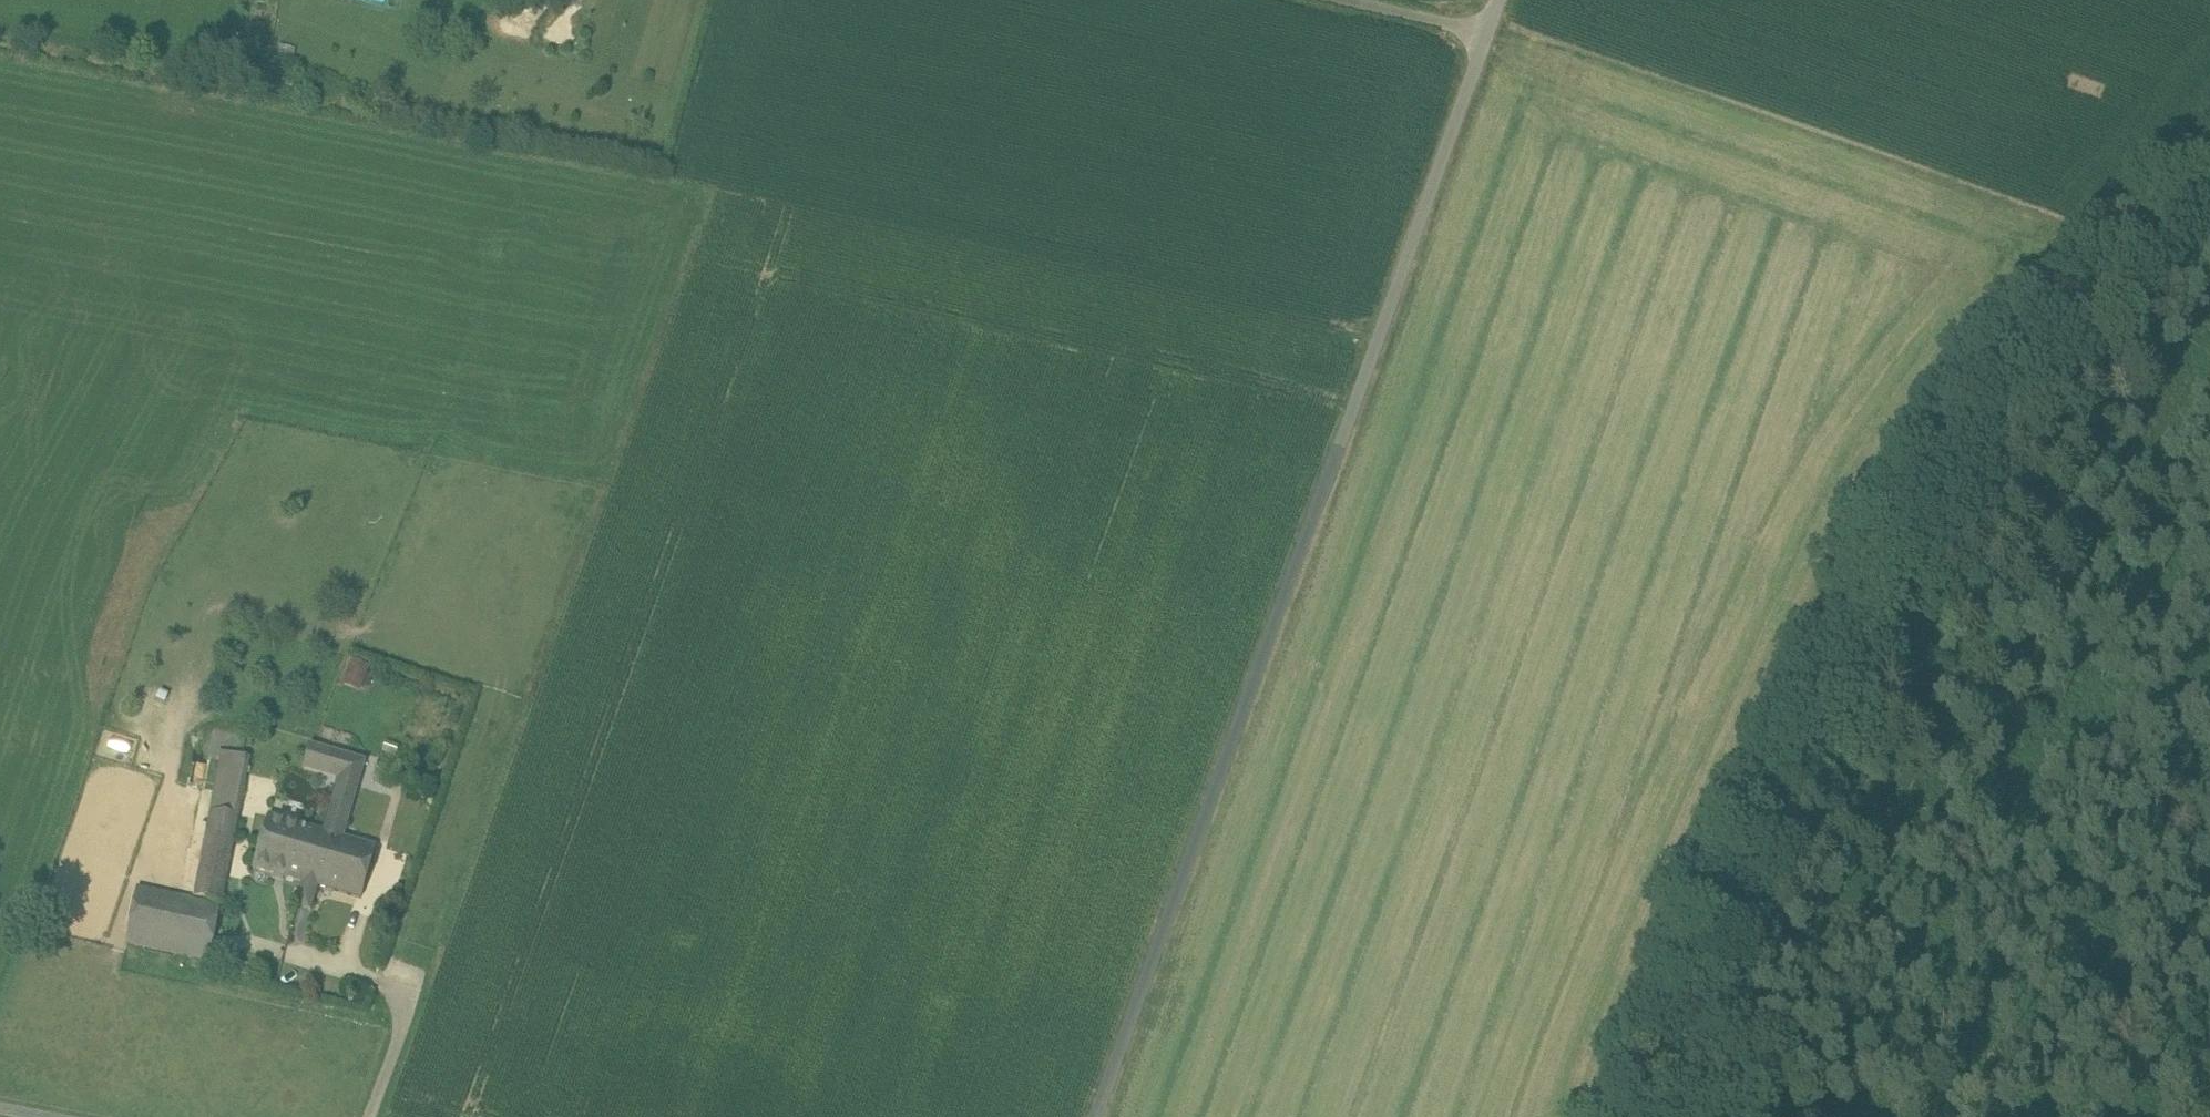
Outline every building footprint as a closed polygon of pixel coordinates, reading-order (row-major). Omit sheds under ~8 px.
[(369,664),(351,656),(340,679),(358,688),(369,664)] [(305,766),(340,776),(324,830),(334,833),(343,835),(365,760),(311,745),(305,766)] [(223,750),(211,808),(238,814),(250,756),(223,750)] [(238,814),(211,808),(194,893),(222,899),(238,814)] [(324,830),(269,814),(254,866),(303,880),(318,884),(319,885),(334,833),(324,830)] [(343,835),(334,833),(319,885),(361,896),(376,845),(343,835)] [(303,880),(297,904),(311,908),(318,884),(303,880)] [(221,902),(138,885),(127,940),(210,957),(221,902)]
